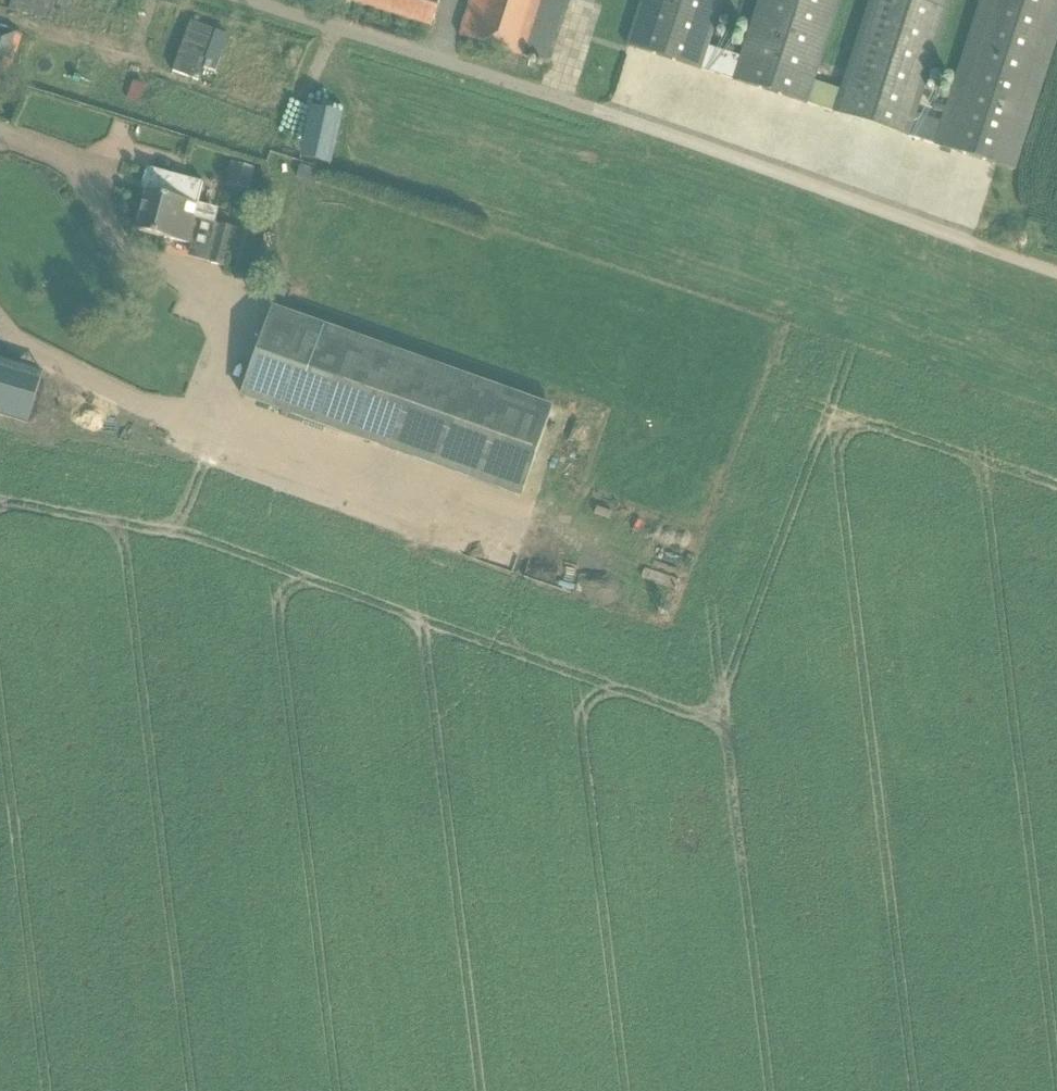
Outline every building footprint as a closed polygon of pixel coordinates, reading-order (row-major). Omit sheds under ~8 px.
[(55,0),(9,0),(7,8),(49,20),(55,0)] [(437,7),(439,0),(347,0),(347,1),(431,28),(437,7)] [(554,44),(569,0),(472,0),(466,16),(460,37),(547,65),(554,44)] [(626,47),(908,137),(915,116),(952,0),(868,0),(839,89),(815,81),(841,0),(758,0),(739,58),(708,48),(723,0),(641,0),(626,47)] [(908,137),(1013,171),(1056,35),(1056,0),(981,0),(941,124),(915,116),(908,137)] [(6,76),(19,32),(0,26),(0,97),(6,76)] [(299,109),(292,161),(325,165),(331,112),(299,109)] [(231,162),(228,176),(252,181),(255,168),(231,162)] [(147,193),(136,231),(157,237),(189,247),(186,258),(225,268),(236,230),(214,224),(183,216),(186,203),(197,206),(203,183),(147,169),(143,182),(150,184),(147,193)] [(551,411),(271,310),(240,395),(521,495),(551,411)] [(0,361),(0,415),(27,423),(42,373),(0,361)]
